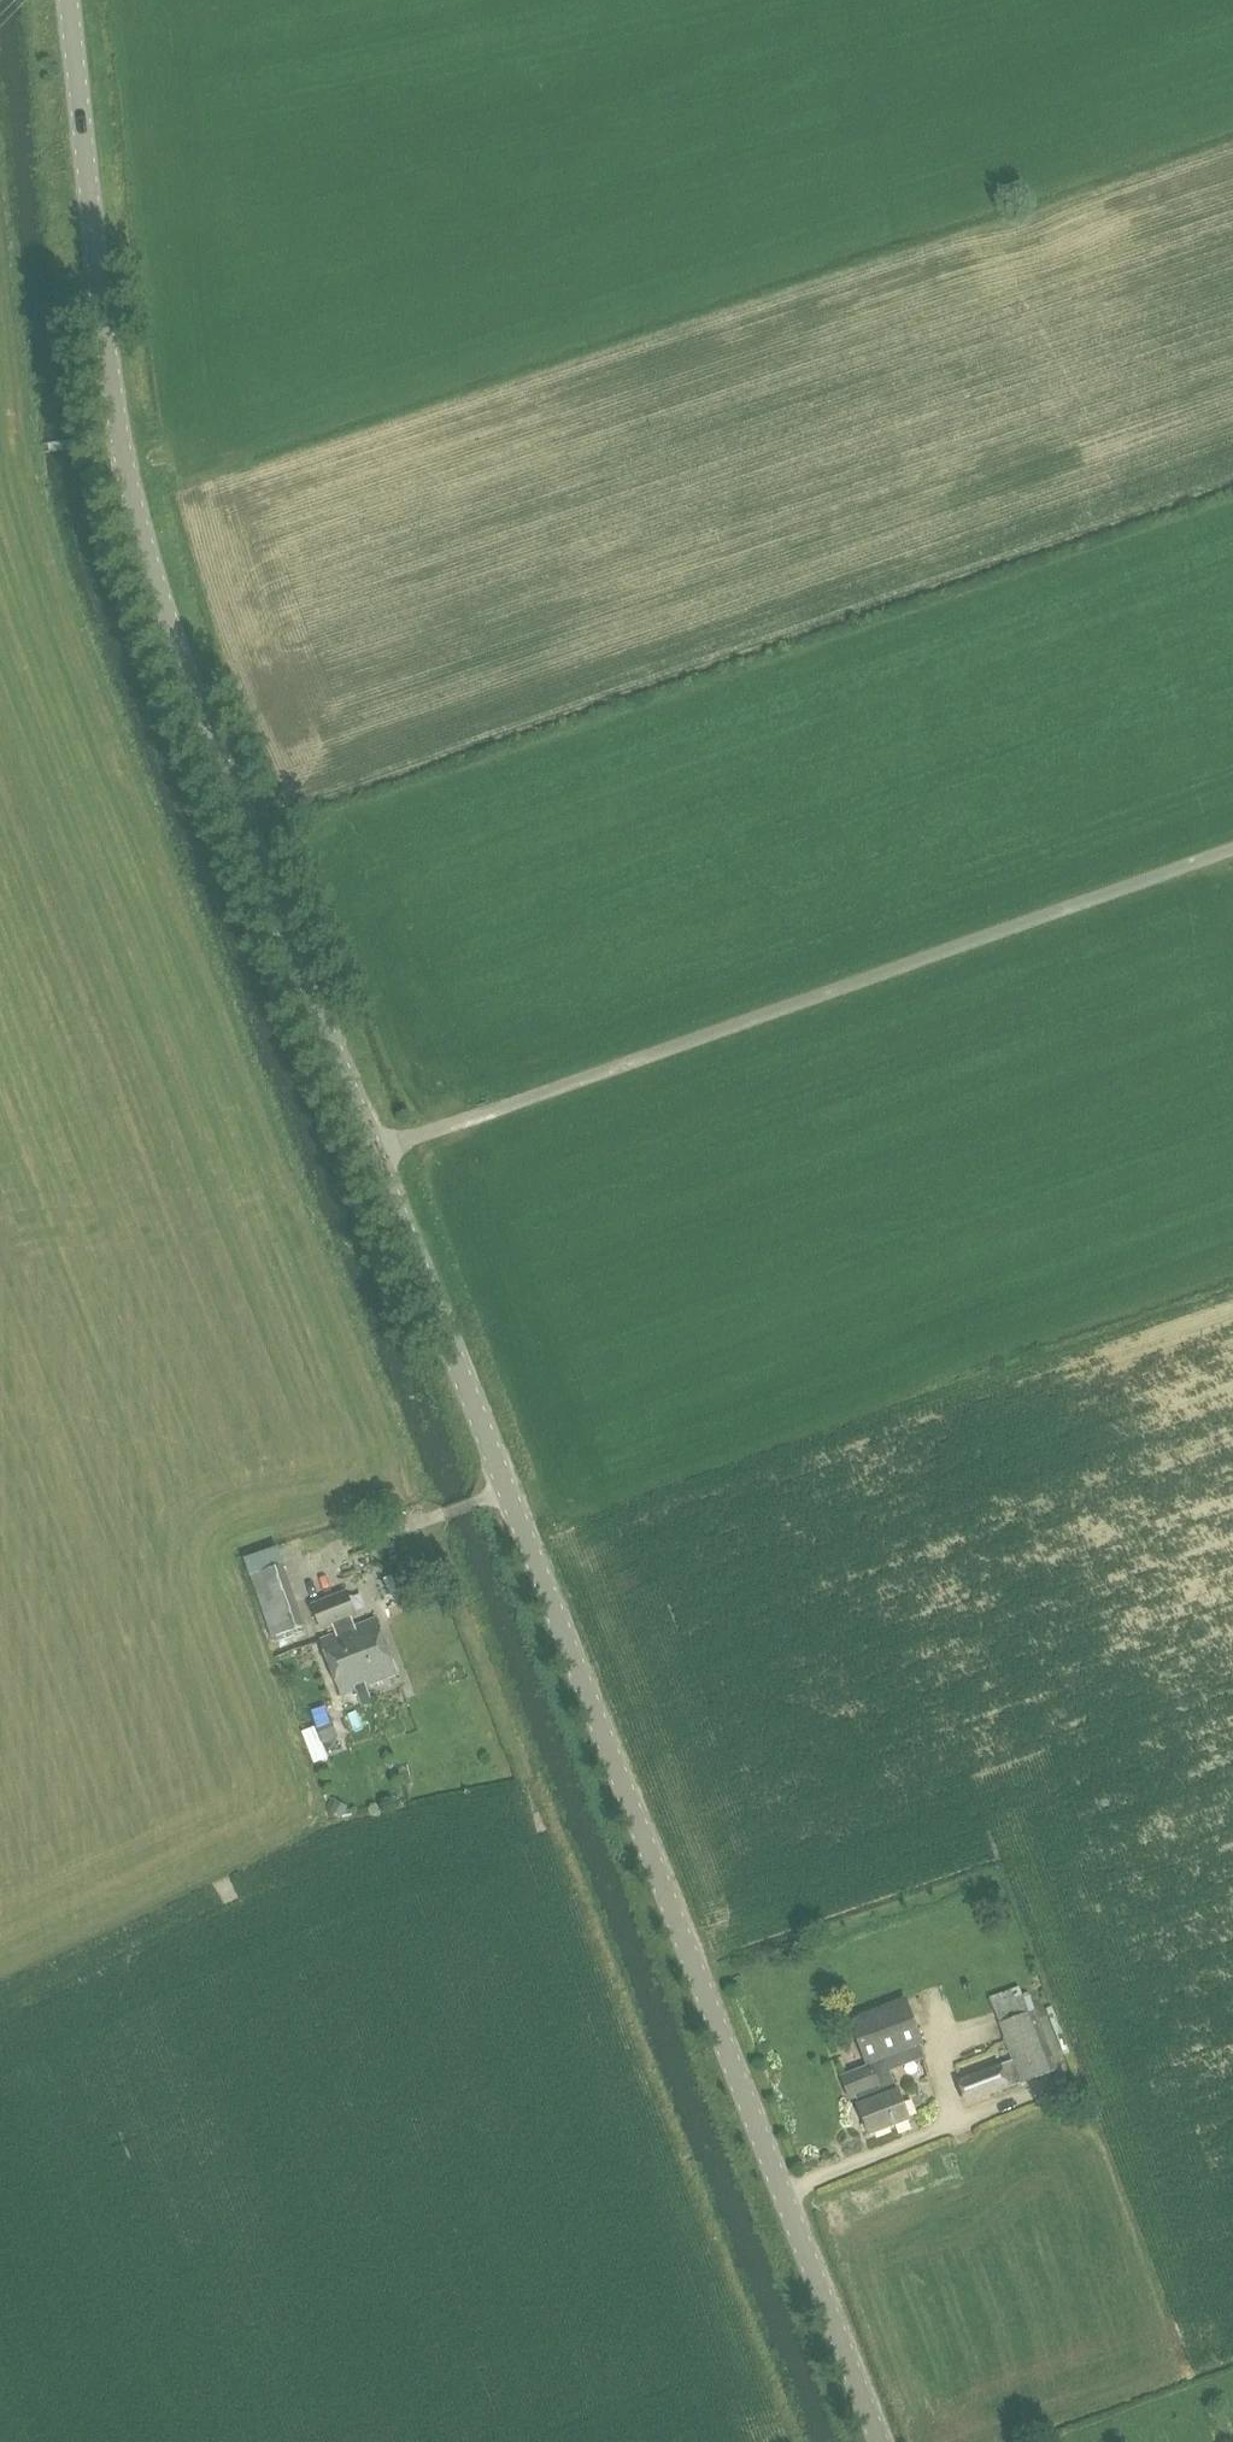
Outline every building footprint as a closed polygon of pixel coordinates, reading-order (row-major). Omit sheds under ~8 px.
[(244,1557),(271,1637),(304,1626),(277,1546),(244,1557)] [(350,1612),(343,1595),(307,1608),(315,1627),(334,1620),(339,1633),(321,1639),(341,1693),(394,1673),(374,1619),(358,1625),(352,1611),(350,1612)] [(318,1731),(303,1736),(314,1766),(329,1760),(318,1731)] [(858,2104),(870,2134),(910,2118),(898,2088),(897,2088),(890,2070),(907,2063),(903,2053),(921,2046),(920,2043),(923,2041),(905,1997),(850,2018),(867,2063),(870,2062),(871,2065),(842,2076),(850,2096),(855,2094),(859,2103),(858,2104)] [(1006,2046),(1012,2060),(1020,2082),(1050,2071),(1055,2069),(1053,2063),(1034,2009),(1028,2011),(998,2022),(997,2022),(1002,2035),(1006,2046)] [(1020,2082),(1012,2060),(999,2064),(1008,2087),(1020,2082)] [(1008,2087),(999,2064),(999,2063),(958,2078),(966,2102),(1008,2087)]
